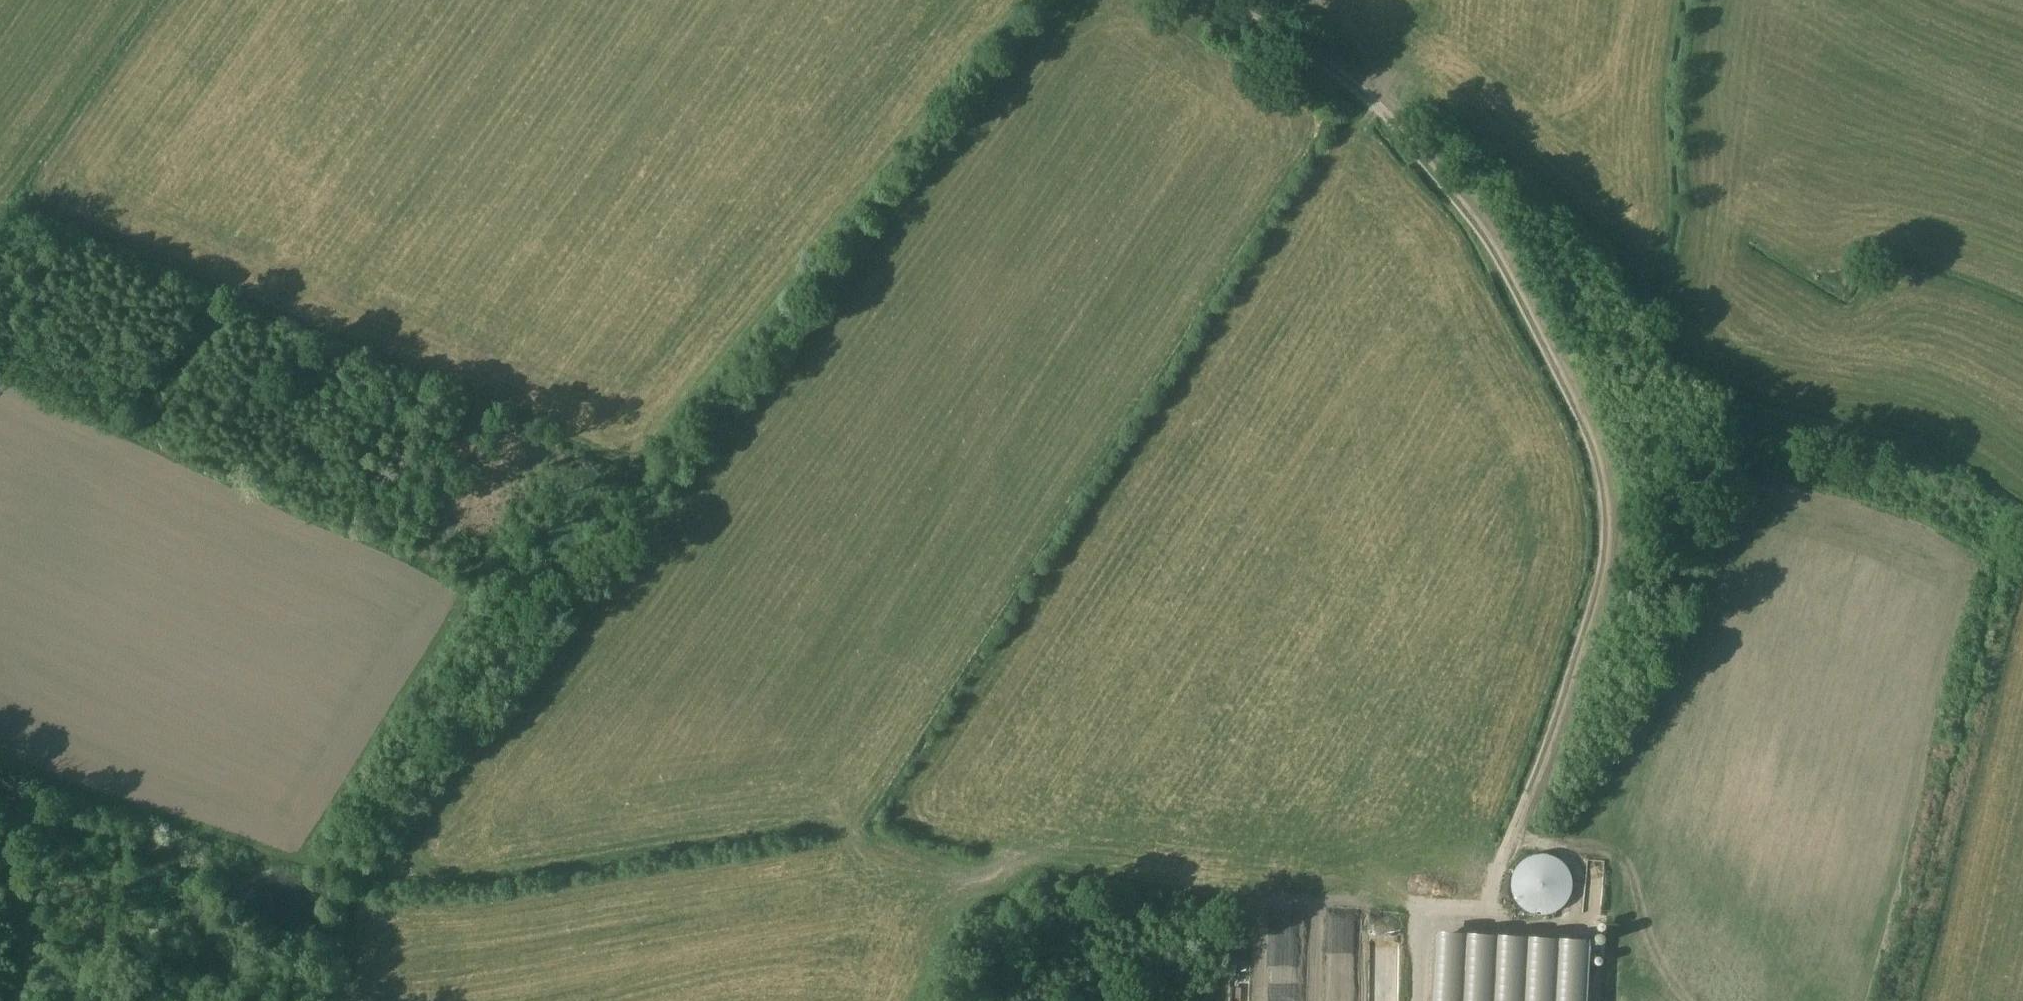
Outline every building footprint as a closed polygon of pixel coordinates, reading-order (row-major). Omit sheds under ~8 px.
[(1551,854),(1548,854),(1542,853),(1532,854),(1524,859),(1517,866),(1512,874),(1511,884),(1512,893),(1517,902),(1524,909),(1532,913),(1542,915),(1551,913),(1560,909),(1567,902),(1571,893),(1573,884),(1571,874),(1567,866),(1560,859),(1551,854)] [(1331,933),(1356,934),(1357,911),(1332,911),(1331,933)] [(1375,942),(1397,943),(1398,912),(1376,911),(1375,942)] [(1431,1000),(1586,1000),(1589,947),(1589,939),(1435,930),(1435,938),(1431,1000)] [(1371,976),(1370,1000),(1389,1000),(1390,977),(1371,976)] [(1336,991),(1339,1000),(1356,1000),(1353,987),(1336,991)]
